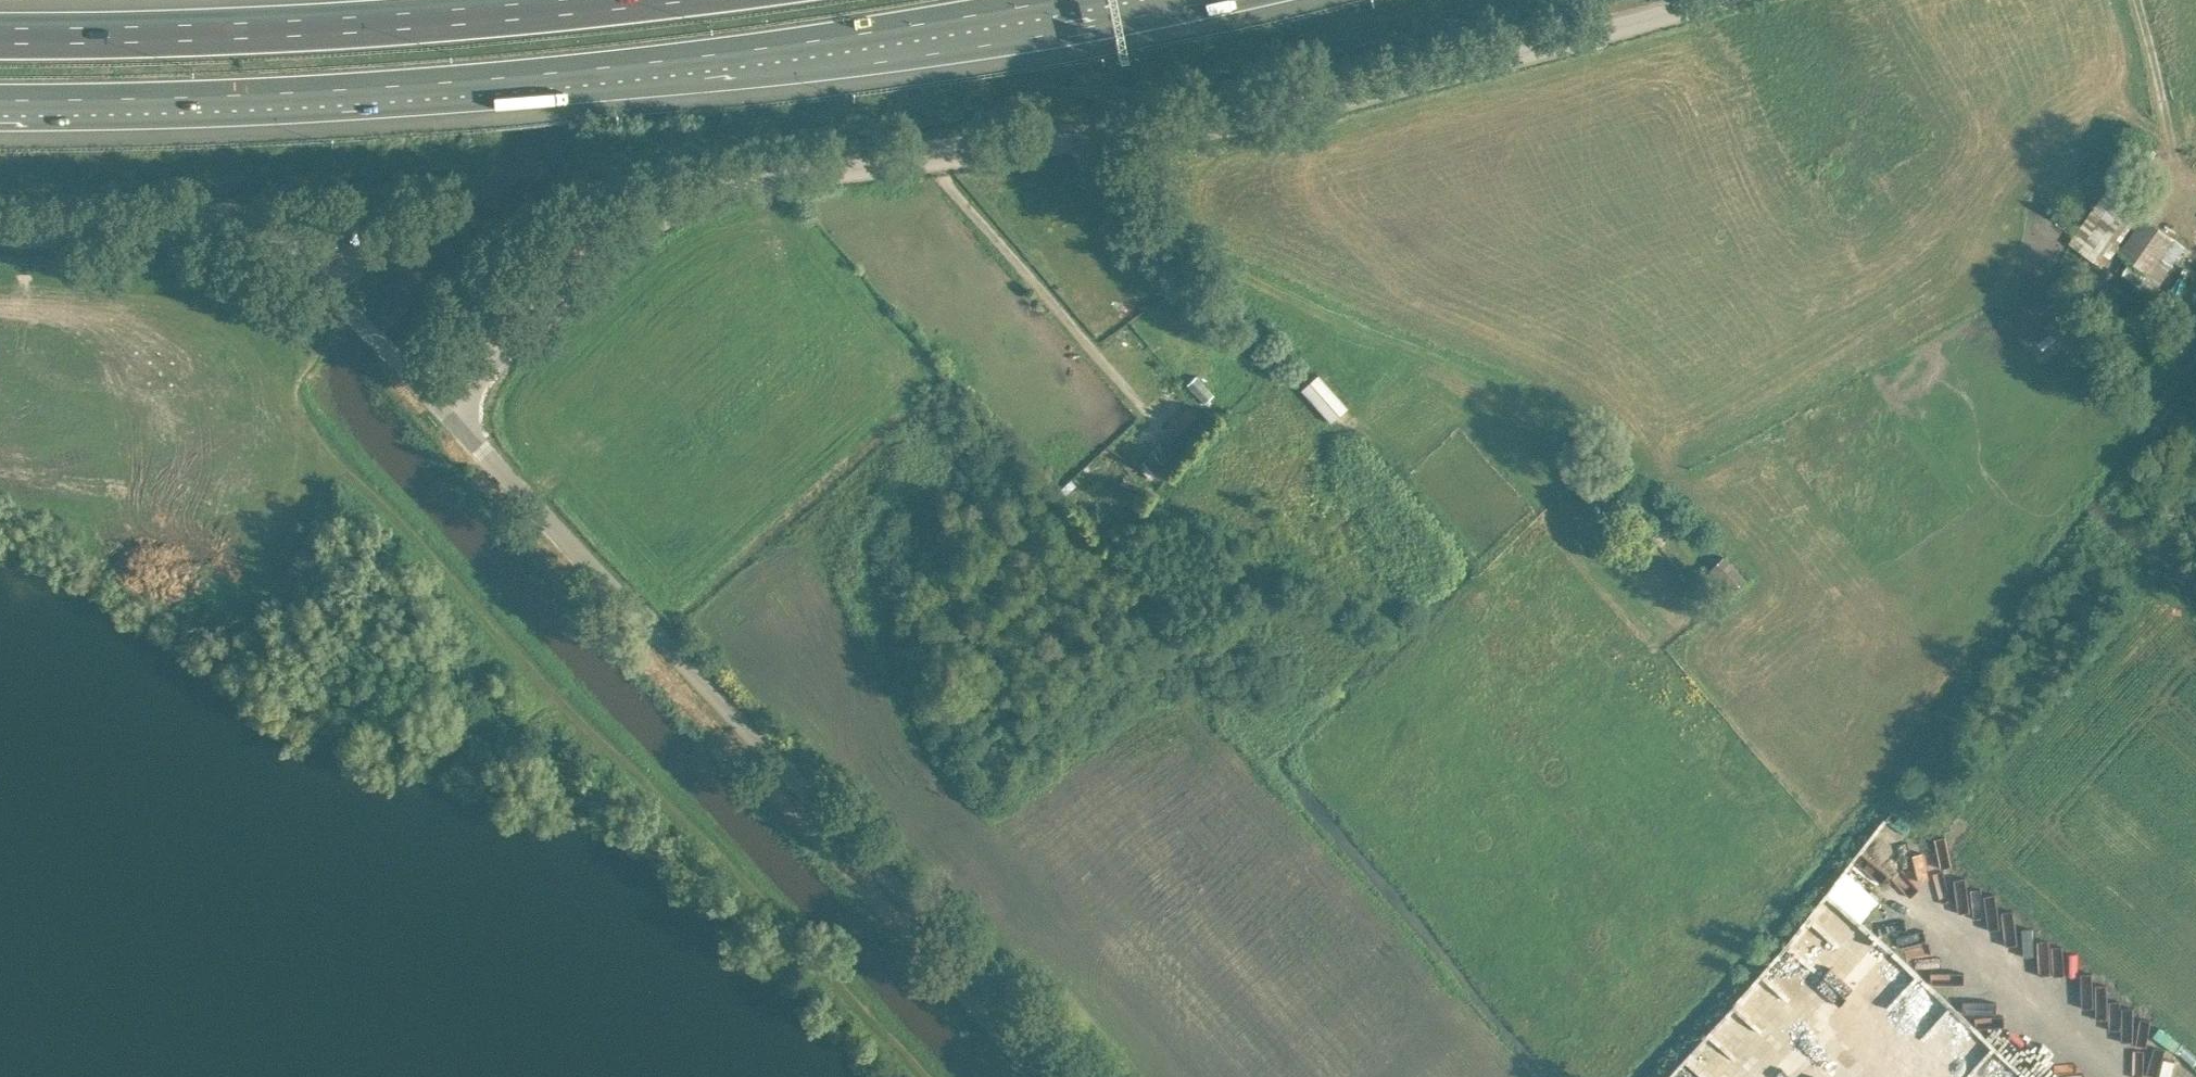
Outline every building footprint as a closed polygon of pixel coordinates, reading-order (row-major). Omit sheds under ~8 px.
[(2157,292),(2185,241),(2097,192),(2069,244),(2157,292)] [(2110,322),(2101,326),(2110,346),(2118,343),(2110,322)] [(1319,376),(1301,390),(1326,421),(1344,406),(1319,376)] [(1165,445),(1160,441),(1150,451),(1165,467),(1176,457),(1165,445)] [(1119,513),(1148,486),(1126,463),(1097,490),(1119,513)]
